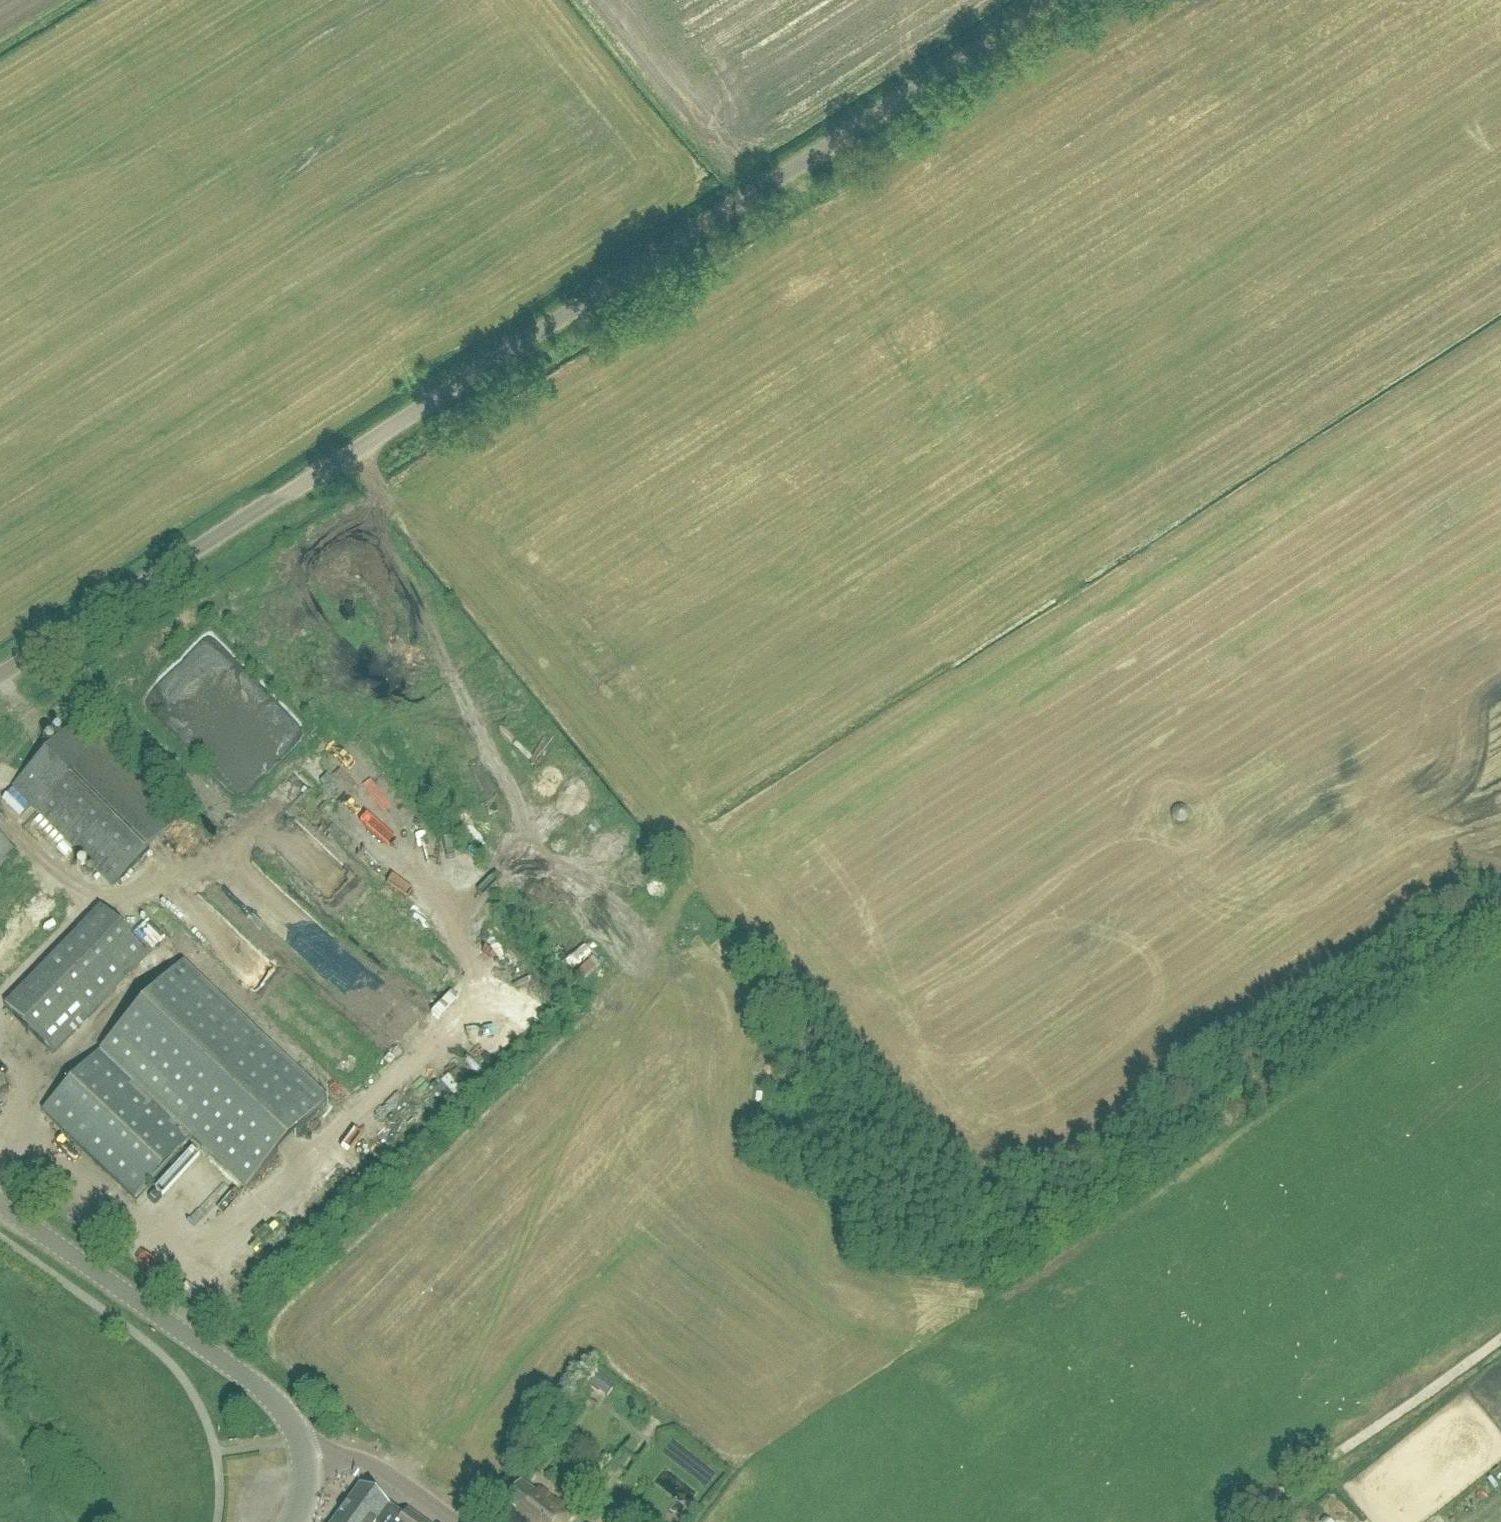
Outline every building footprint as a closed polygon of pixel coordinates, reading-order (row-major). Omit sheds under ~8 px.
[(112,888),(178,821),(78,722),(12,790),(112,888)] [(12,853),(0,841),(0,865),(12,853)] [(52,1057),(148,959),(99,911),(4,1008),(52,1057)] [(142,935),(154,924),(145,913),(133,924),(142,935)] [(42,1114),(134,1202),(192,1141),(244,1190),(327,1102),(182,965),(42,1114)] [(261,1476),(261,1488),(282,1489),(282,1484),(276,1484),(276,1477),(261,1476)] [(571,1517),(538,1491),(535,1495),(520,1484),(501,1509),(519,1521),(568,1521),(571,1517)] [(405,1512),(400,1518),(359,1488),(351,1499),(343,1510),(334,1521),(419,1521),(405,1512)] [(1347,1512),(1339,1521),(1334,1517),(1330,1521),(1358,1521),(1347,1512)]
